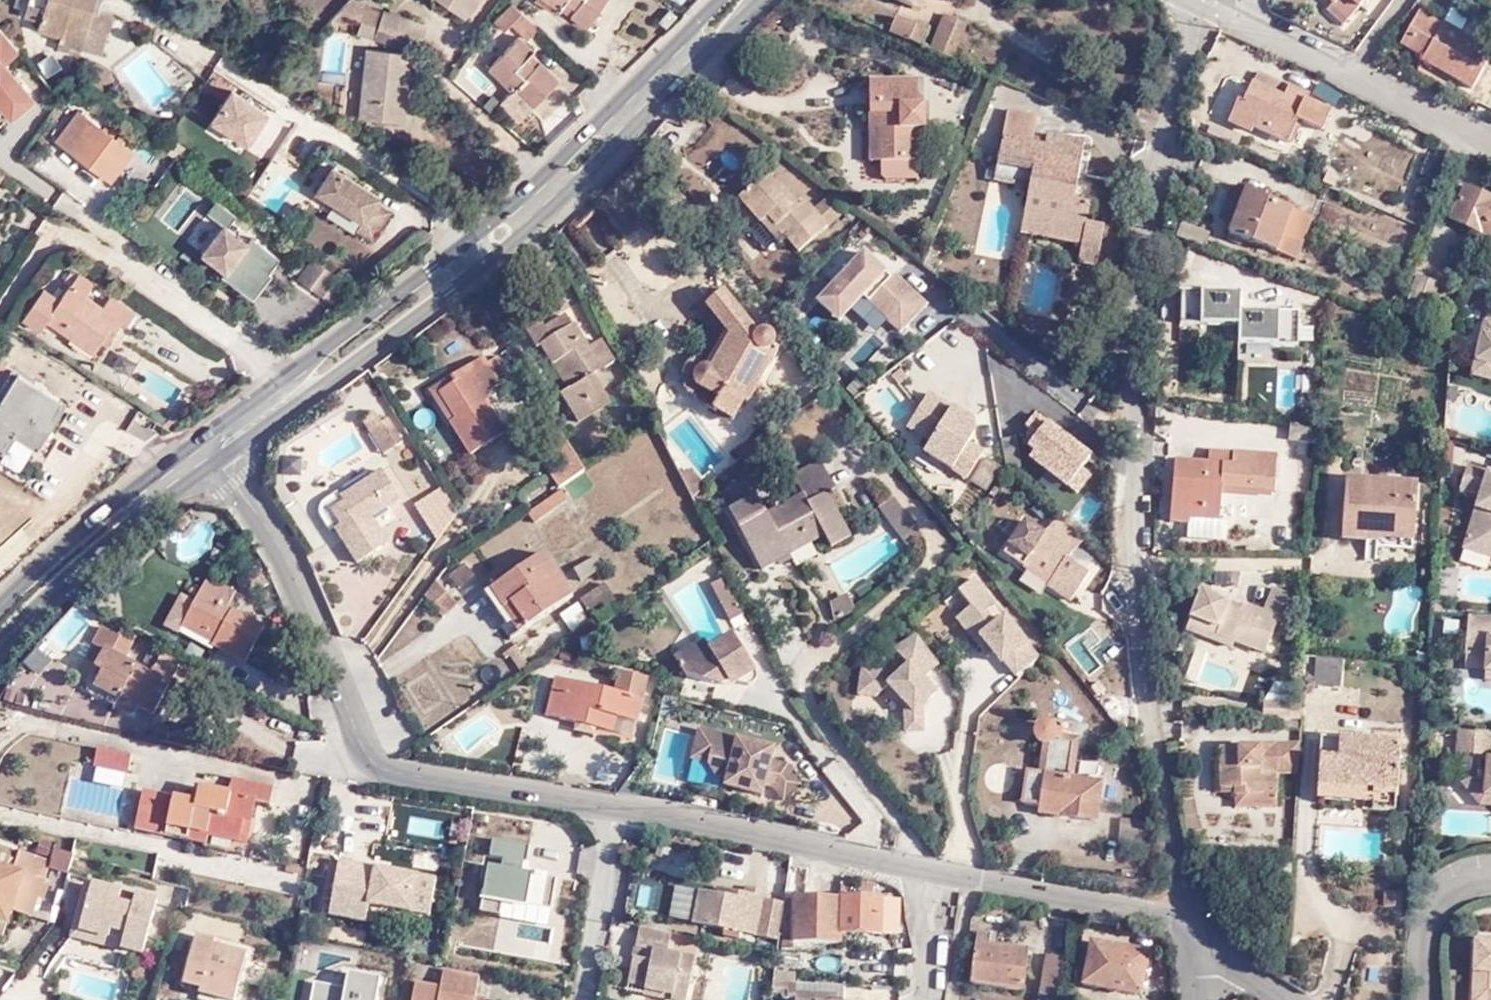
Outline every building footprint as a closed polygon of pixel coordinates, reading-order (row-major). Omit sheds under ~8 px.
[(63,36),(65,28),(88,34),(85,48),(106,53),(116,12),(102,8),(104,0),(31,0),(28,12),(42,17),(40,29),(63,36)] [(345,10),(334,23),(344,27),(348,18),(379,28),(375,43),(402,51),(403,45),(417,50),(425,26),(386,13),(385,15),(362,6),(356,0),(354,0),(345,10)] [(464,23),(480,0),(431,0),(464,23)] [(605,0),(537,0),(549,11),(557,3),(566,11),(562,17),(577,30),(605,0)] [(911,5),(921,10),(925,0),(913,0),(911,5)] [(1349,12),(1360,0),(1324,0),(1330,7),(1337,1),(1349,12)] [(1343,20),(1349,12),(1337,1),(1330,7),(1343,20)] [(521,40),(535,26),(512,3),(494,22),(506,34),(510,29),(521,40)] [(1489,53),(1419,10),(1396,43),(1454,78),(1451,82),(1465,90),(1489,53)] [(925,50),(947,58),(962,24),(941,15),(925,50)] [(892,16),(884,34),(914,46),(922,29),(892,16)] [(21,48),(2,25),(0,26),(0,127),(39,97),(8,58),(21,48)] [(65,28),(63,36),(61,42),(85,48),(88,34),(65,28)] [(298,52),(306,45),(294,33),(285,41),(298,52)] [(524,90),(539,106),(563,85),(547,68),(542,72),(528,60),(535,54),(537,51),(524,40),(492,69),(516,96),(524,90)] [(411,57),(371,52),(363,119),(403,124),(411,57)] [(542,72),(547,68),(535,54),(528,60),(542,72)] [(1302,94),(1256,72),(1243,100),(1235,96),(1225,120),(1244,127),(1248,121),(1282,138),(1290,120),(1299,101),(1302,94)] [(881,115),(882,159),(921,158),(921,129),(927,129),(927,108),(921,107),(918,78),(867,81),(868,115),(881,115)] [(211,119),(252,139),(271,102),(229,82),(211,119)] [(532,112),(539,106),(524,90),(516,96),(532,112)] [(1314,131),(1323,111),(1299,101),(1290,120),(1314,131)] [(1051,175),(1079,182),(1086,147),(1047,140),(1044,150),(1032,148),(1038,119),(1010,114),(998,168),(1034,174),(1032,182),(1049,184),(1051,175)] [(869,160),(882,159),(881,115),(868,115),(869,160)] [(131,155),(78,117),(57,146),(110,184),(131,155)] [(1034,174),(998,168),(995,182),(1030,191),(1032,182),(1034,174)] [(9,177),(0,169),(0,189),(9,177)] [(377,199),(330,170),(315,195),(359,224),(354,233),(368,242),(386,215),(373,205),(377,199)] [(1074,205),(1079,182),(1051,175),(1049,184),(1032,182),(1030,191),(1024,224),(1060,232),(1058,242),(1082,248),(1078,265),(1097,269),(1104,232),(1084,229),(1089,210),(1074,205)] [(840,225),(823,206),(815,214),(808,205),(800,211),(770,176),(742,201),(763,227),(772,220),(793,244),(804,257),(840,225)] [(1232,220),(1246,188),(1237,185),(1224,216),(1232,220)] [(1462,187),(1448,215),(1490,236),(1490,200),(1462,187)] [(1226,233),(1240,238),(1291,259),(1308,217),(1262,200),(1264,197),(1246,188),(1232,220),(1226,233)] [(851,215),(831,200),(823,206),(840,225),(851,215)] [(254,232),(235,216),(218,238),(237,253),(228,263),(223,258),(214,272),(245,295),(249,290),(255,295),(269,277),(264,274),(274,261),(248,240),(254,232)] [(772,220),(763,227),(783,252),(793,244),(772,220)] [(1022,234),(1058,242),(1060,232),(1024,224),(1022,234)] [(1236,245),(1240,238),(1226,233),(1224,238),(1236,245)] [(298,272),(332,299),(346,281),(313,254),(298,272)] [(865,258),(815,308),(838,331),(865,303),(888,280),(865,258)] [(1436,282),(1414,274),(1402,304),(1423,312),(1436,282)] [(128,328),(136,316),(114,299),(104,310),(85,298),(94,286),(79,275),(59,300),(45,289),(23,319),(39,332),(48,321),(91,353),(105,334),(110,338),(124,324),(128,328)] [(888,280),(865,303),(898,334),(928,307),(894,275),(888,280)] [(1259,326),(1263,295),(1209,290),(1204,339),(1226,341),(1228,323),(1259,326)] [(742,397),(773,351),(774,338),(767,330),(753,333),(727,295),(713,291),(707,295),(703,306),(728,337),(707,364),(700,363),(694,374),(697,382),(714,393),(708,404),(726,417),(739,397),(742,397)] [(577,346),(556,313),(538,326),(535,320),(519,329),(529,345),(537,341),(564,388),(558,391),(574,418),(604,400),(587,373),(605,359),(590,338),(577,346)] [(1479,319),(1477,326),(1490,330),(1490,322),(1479,319)] [(1477,326),(1469,356),(1490,361),(1490,330),(1477,326)] [(134,375),(143,358),(123,347),(113,363),(134,375)] [(491,384),(475,359),(447,376),(451,382),(439,390),(454,413),(446,418),(469,449),(497,432),(479,402),(485,396),(482,390),(491,384)] [(15,463),(31,439),(41,445),(62,414),(52,408),(61,395),(19,367),(0,395),(0,453),(15,463)] [(1284,406),(1315,410),(1317,389),(1285,387),(1284,406)] [(952,411),(929,396),(906,430),(920,442),(925,436),(932,441),(943,425),(952,411)] [(358,419),(365,431),(378,423),(370,411),(358,419)] [(952,411),(943,425),(970,445),(975,423),(952,411)] [(1052,426),(1035,414),(1022,431),(1038,442),(1048,430),(1052,426)] [(378,423),(365,431),(380,453),(398,441),(385,419),(378,423)] [(1284,441),(1313,443),(1314,426),(1285,424),(1284,441)] [(970,445),(943,425),(932,441),(925,436),(920,442),(915,449),(977,495),(993,473),(966,452),(970,445)] [(1094,460),(1048,430),(1038,442),(1029,453),(1036,459),(1030,463),(1069,493),(1094,460)] [(1227,465),(1228,452),(1204,450),(1203,464),(1227,465)] [(1185,520),(1219,522),(1220,487),(1271,489),(1272,455),(1228,452),(1227,465),(1203,464),(1169,463),(1167,528),(1184,531),(1185,520)] [(767,549),(773,561),(824,533),(831,547),(851,533),(825,489),(834,486),(818,458),(791,472),(795,483),(758,505),(752,494),(724,509),(751,557),(767,549)] [(1463,463),(1458,486),(1477,491),(1459,545),(1489,553),(1490,546),(1490,470),(1463,463)] [(395,496),(376,468),(339,490),(343,496),(327,507),(334,521),(327,526),(348,559),(380,540),(365,515),(395,496)] [(677,475),(689,497),(700,487),(685,469),(677,475)] [(1339,546),(1370,546),(1375,481),(1341,479),(1339,546)] [(1375,481),(1370,546),(1376,546),(1376,541),(1410,543),(1412,483),(1375,481)] [(417,503),(436,532),(462,516),(443,486),(417,503)] [(538,520),(571,500),(564,489),(531,509),(538,520)] [(919,532),(893,495),(878,506),(903,545),(919,532)] [(1218,548),(1219,522),(1185,520),(1184,531),(1184,547),(1218,548)] [(1068,565),(1086,547),(1062,524),(1047,540),(1025,527),(1011,550),(1031,562),(1033,558),(1061,578),(1049,592),(1072,606),(1090,582),(1068,565)] [(758,569),(773,561),(767,549),(751,557),(758,569)] [(1031,562),(1011,550),(1006,559),(1024,571),(1031,562)] [(570,604),(540,558),(483,593),(494,614),(503,608),(510,618),(495,628),(503,645),(570,604)] [(471,579),(462,567),(447,579),(455,591),(471,579)] [(242,655),(263,619),(226,601),(235,586),(208,571),(183,613),(213,628),(207,638),(242,655)] [(943,604),(985,657),(994,650),(1015,676),(1042,654),(979,575),(943,604)] [(741,615),(722,579),(711,586),(729,622),(741,615)] [(453,609),(431,580),(419,596),(437,620),(453,609)] [(595,616),(617,597),(604,581),(581,599),(595,616)] [(1285,596),(1268,590),(1258,614),(1199,590),(1184,625),(1260,655),(1285,596)] [(575,631),(592,616),(578,599),(561,614),(575,631)] [(856,614),(846,599),(831,609),(837,626),(856,614)] [(1490,617),(1466,616),(1464,655),(1485,655),(1485,672),(1490,672),(1490,626),(1490,617)] [(158,708),(176,676),(157,665),(153,671),(125,656),(133,641),(104,625),(96,639),(108,646),(97,663),(108,669),(98,685),(122,700),(128,691),(158,708)] [(709,649),(679,667),(686,680),(723,689),(729,685),(738,687),(752,688),(758,683),(757,675),(732,635),(709,649)] [(924,725),(936,642),(896,637),(891,669),(862,665),(855,715),(924,725)] [(706,643),(704,644),(675,661),(679,667),(709,649),(706,643)] [(24,662),(42,675),(54,658),(36,645),(24,662)] [(1185,677),(1237,696),(1249,664),(1197,645),(1185,677)] [(501,655),(513,675),(522,668),(512,648),(501,655)] [(1340,660),(1313,658),(1311,687),(1338,687),(1340,660)] [(648,682),(620,675),(615,694),(557,680),(548,717),(611,732),(618,717),(640,722),(648,682)] [(1274,680),(1264,699),(1290,699),(1291,681),(1274,680)] [(1290,699),(1264,699),(1262,699),(1262,712),(1290,713),(1290,699)] [(1096,819),(1100,782),(1065,775),(1068,737),(1054,734),(1050,724),(1040,721),(1034,727),(1030,735),(1034,740),(1041,744),(1037,769),(1028,766),(1022,799),(1039,801),(1037,811),(1096,819)] [(766,761),(769,749),(695,730),(687,759),(703,764),(712,777),(722,780),(721,786),(757,796),(760,785),(769,787),(779,800),(798,786),(783,766),(766,761)] [(1488,733),(1457,732),(1455,760),(1461,760),(1460,783),(1468,792),(1490,794),(1490,760),(1486,760),(1488,733)] [(1314,784),(1352,785),(1355,741),(1317,739),(1314,784)] [(1273,771),(1293,771),(1294,744),(1254,741),(1253,744),(1219,741),(1215,789),(1224,789),(1225,803),(1270,807),(1273,771)] [(1371,786),(1369,805),(1369,813),(1390,816),(1396,744),(1355,741),(1352,785),(1371,786)] [(131,758),(95,749),(92,767),(126,773),(131,758)] [(269,806),(272,786),(230,779),(227,793),(198,787),(195,802),(139,792),(131,829),(202,844),(203,837),(239,843),(244,825),(249,825),(255,802),(269,806)] [(1313,803),(1351,804),(1352,785),(1314,784),(1313,803)] [(1352,785),(1351,804),(1369,805),(1371,786),(1352,785)] [(1490,803),(1490,794),(1468,792),(1477,803),(1490,803)] [(1268,821),(1270,807),(1225,803),(1225,818),(1268,821)] [(529,866),(532,840),(491,836),(484,913),(503,914),(504,903),(548,906),(551,868),(529,866)] [(404,863),(407,849),(375,844),(372,860),(403,866),(404,863)] [(55,858),(71,862),(74,852),(57,848),(55,858)] [(449,857),(407,849),(404,863),(446,871),(449,857)] [(32,900),(48,903),(50,887),(47,886),(50,863),(22,855),(18,865),(0,860),(0,925),(9,928),(12,915),(16,896),(32,900)] [(428,919),(434,883),(335,865),(333,880),(326,879),(322,900),(330,902),(329,916),(364,923),(367,909),(428,919)] [(128,937),(125,952),(143,958),(159,902),(139,897),(135,909),(120,906),(123,893),(94,887),(88,909),(81,931),(110,940),(111,932),(128,937)] [(760,931),(768,898),(730,889),(727,895),(703,890),(697,919),(760,931)] [(29,917),(32,900),(16,896),(12,915),(29,917)] [(1388,898),(1379,898),(1377,911),(1388,912),(1388,898)] [(890,937),(892,906),(877,907),(874,901),(794,901),(794,947),(837,948),(839,936),(890,937)] [(124,957),(125,952),(128,937),(111,932),(110,940),(81,931),(88,909),(80,906),(71,941),(91,947),(124,957)] [(0,925),(0,939),(6,940),(9,928),(0,925)] [(674,936),(645,930),(642,947),(652,951),(650,962),(639,961),(634,985),(651,987),(650,993),(675,999),(691,999),(698,962),(672,957),(674,936)] [(990,938),(976,935),(968,987),(1023,995),(1028,953),(989,948),(990,938)] [(231,999),(240,999),(253,958),(222,949),(224,943),(202,937),(188,982),(209,989),(208,992),(231,999)] [(1476,940),(1473,994),(1490,995),(1490,941),(1476,940)] [(1089,945),(1082,988),(1135,999),(1144,999),(1150,958),(1089,945)] [(119,976),(124,957),(91,947),(86,966),(119,976)] [(652,951),(642,947),(639,961),(650,962),(652,951)] [(1067,962),(1048,958),(1041,999),(1059,999),(1067,962)] [(383,972),(350,967),(347,985),(311,978),(307,999),(379,999),(383,972)] [(482,985),(447,976),(444,996),(417,989),(415,999),(480,999),(482,985)] [(848,993),(799,991),(799,999),(848,999),(848,993)]
